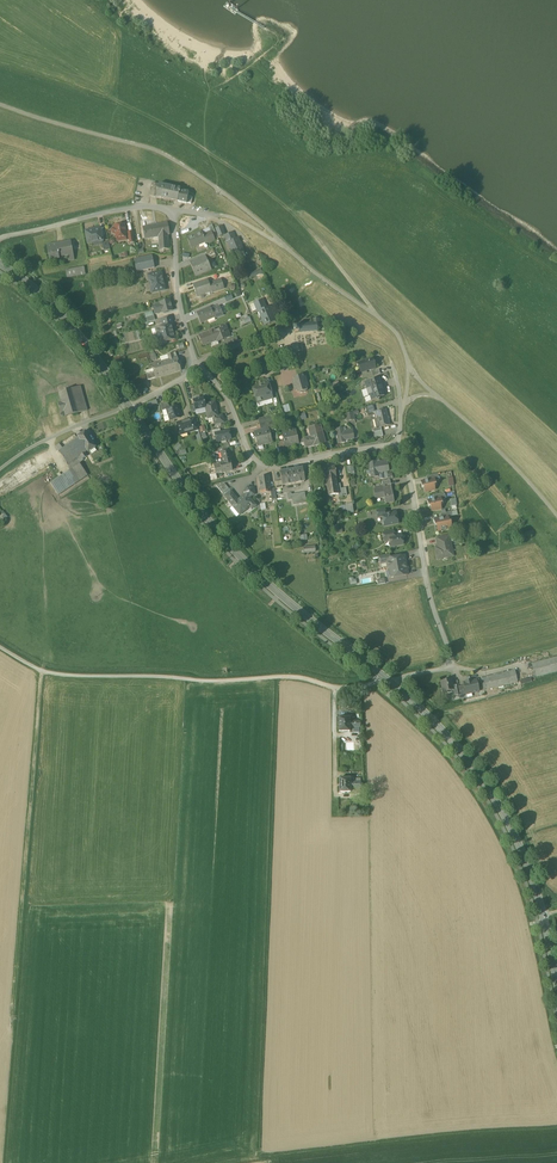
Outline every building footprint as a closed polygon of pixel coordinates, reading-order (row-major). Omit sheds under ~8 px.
[(159,185),(153,184),(150,197),(156,198),(159,185)] [(180,189),(159,185),(156,198),(178,203),(178,201),(180,192),(180,189)] [(188,194),(180,192),(178,201),(187,203),(188,196),(188,194)] [(167,223),(143,228),(145,240),(160,237),(160,240),(159,240),(160,250),(168,249),(167,236),(170,235),(167,223)] [(124,225),(114,226),(115,229),(113,229),(112,231),(112,233),(114,234),(115,234),(116,238),(126,237),(124,225)] [(212,226),(208,227),(209,229),(210,232),(211,232),(214,237),(217,236),(212,226)] [(222,227),(215,229),(219,237),(225,235),(222,227)] [(100,229),(86,232),(88,243),(102,241),(100,229)] [(201,232),(187,238),(191,249),(205,243),(206,244),(215,240),(214,237),(211,232),(210,232),(203,235),(201,232)] [(232,233),(224,237),(227,244),(228,243),(235,240),(232,233)] [(235,240),(228,243),(234,257),(237,255),(239,260),(246,257),(244,253),(238,239),(235,240)] [(71,241),(47,246),(49,261),(55,260),(55,258),(67,256),(68,261),(74,260),(71,241)] [(213,249),(206,252),(209,260),(216,257),(213,249)] [(152,256),(134,260),(137,272),(155,268),(152,256)] [(205,256),(190,263),(196,277),(211,270),(205,256)] [(84,268),(76,270),(77,276),(86,275),(84,268)] [(76,270),(66,271),(67,278),(77,276),(76,270)] [(231,270),(225,272),(229,285),(235,282),(231,270)] [(161,273),(148,276),(152,293),(165,290),(161,273)] [(208,280),(193,285),(197,296),(211,292),(212,293),(220,290),(217,281),(209,284),(208,280)] [(169,300),(160,303),(160,304),(162,312),(163,313),(172,311),(171,307),(171,304),(169,300)] [(228,303),(220,307),(223,315),(223,316),(230,313),(227,307),(229,306),(228,303)] [(160,304),(153,306),(155,314),(162,312),(160,304)] [(264,304),(256,308),(257,311),(257,312),(259,312),(265,326),(275,322),(269,307),(266,309),(264,304)] [(210,308),(197,314),(201,323),(214,318),(215,319),(219,317),(216,308),(211,310),(210,308)] [(171,316),(161,319),(163,327),(171,325),(171,326),(174,326),(171,316)] [(251,322),(249,316),(239,320),(242,326),(251,322)] [(313,324),(298,325),(297,325),(298,326),(298,327),(293,327),(294,333),(298,332),(298,334),(317,332),(320,329),(319,319),(313,320),(313,324)] [(163,327),(155,329),(157,335),(158,335),(160,343),(175,340),(171,326),(171,325),(163,327)] [(226,326),(221,327),(222,330),(223,330),(226,339),(230,337),(226,326)] [(213,331),(200,336),(203,346),(211,343),(217,341),(217,342),(218,342),(226,339),(223,330),(222,330),(214,333),(213,331)] [(169,360),(152,365),(153,369),(154,374),(156,378),(181,371),(177,357),(174,358),(173,354),(168,355),(169,360)] [(372,359),(358,363),(361,373),(367,371),(375,369),(372,359)] [(367,373),(367,371),(361,373),(360,373),(362,380),(373,377),(371,372),(367,373)] [(303,375),(293,378),(294,380),(291,381),(294,392),(297,391),(297,394),(299,393),(299,394),(300,394),(301,394),(303,393),(304,393),(306,392),(306,391),(307,391),(307,388),(309,388),(306,377),(303,378),(303,375)] [(380,378),(364,383),(369,397),(365,398),(366,403),(371,401),(371,402),(377,400),(378,398),(384,396),(382,389),(381,387),(383,386),(380,378)] [(269,384),(253,389),(257,403),(273,399),(269,384)] [(80,386),(59,393),(61,402),(58,403),(61,413),(64,412),(66,417),(87,411),(80,386)] [(54,411),(54,416),(57,416),(56,397),(47,398),(48,412),(54,411)] [(200,398),(196,399),(196,400),(193,401),(194,405),(195,410),(206,408),(205,404),(205,402),(204,402),(204,398),(200,399),(200,398)] [(168,402),(161,404),(163,411),(166,410),(170,409),(168,402)] [(214,402),(205,404),(206,408),(208,419),(213,418),(218,417),(218,416),(217,412),(215,412),(214,406),(214,402)] [(373,406),(367,407),(367,408),(368,412),(369,414),(375,412),(373,406)] [(170,409),(166,410),(168,416),(164,417),(166,422),(180,418),(177,407),(170,409)] [(386,409),(375,412),(377,419),(374,420),(376,428),(379,428),(381,428),(390,425),(386,409)] [(353,413),(345,414),(347,422),(354,420),(353,413)] [(222,415),(218,416),(218,417),(213,418),(215,425),(224,423),(222,415)] [(272,415),(258,419),(259,424),(274,420),(272,415)] [(195,419),(177,424),(181,435),(198,430),(195,419)] [(274,420),(259,424),(261,431),(269,429),(275,427),(274,420)] [(321,426),(308,429),(308,430),(309,429),(312,439),(309,439),(311,447),(325,443),(321,426)] [(344,432),(344,428),(336,430),(338,444),(346,443),(345,440),(354,439),(353,430),(344,432)] [(381,428),(379,428),(376,428),(374,429),(376,438),(383,437),(381,428)] [(261,431),(254,433),(258,446),(272,442),(269,429),(261,431)] [(221,433),(215,434),(216,437),(217,442),(231,439),(229,431),(221,433)] [(296,431),(282,434),(284,442),(286,448),(299,445),(296,431)] [(95,447),(85,432),(78,437),(79,438),(88,451),(88,452),(95,447)] [(59,451),(59,452),(68,465),(81,456),(85,453),(88,451),(79,438),(78,439),(63,449),(59,451)] [(307,438),(303,439),(305,449),(311,447),(309,439),(307,440),(307,438)] [(284,442),(279,443),(281,454),(287,453),(286,448),(284,442)] [(228,443),(221,445),(223,452),(229,450),(229,451),(230,450),(228,443)] [(223,452),(221,452),(223,463),(230,461),(230,462),(232,461),(229,451),(229,450),(223,452)] [(81,456),(68,465),(71,470),(80,464),(84,461),(83,459),(81,456)] [(223,463),(214,465),(215,472),(222,471),(222,473),(232,471),(230,462),(230,461),(223,463)] [(376,462),(369,463),(371,477),(379,476),(378,473),(389,471),(387,461),(376,463),(376,462)] [(71,470),(50,484),(58,495),(88,476),(80,464),(71,470)] [(334,467),(322,469),(324,480),(326,479),(336,478),(334,467)] [(302,470),(280,473),(282,481),(283,486),(304,482),(302,470)] [(268,476),(259,478),(260,487),(270,485),(268,476)] [(336,478),(326,479),(329,496),(338,495),(339,494),(337,485),(336,478)] [(430,480),(421,482),(422,488),(424,488),(425,492),(435,490),(434,486),(436,485),(435,481),(434,480),(430,480)] [(225,484),(216,486),(222,494),(228,489),(225,484)] [(270,485),(260,487),(261,494),(271,492),(270,490),(270,485)] [(391,486),(373,489),(375,498),(384,497),(386,504),(394,502),(391,486)] [(254,488),(247,487),(244,493),(246,495),(246,494),(250,498),(255,495),(254,488)] [(246,495),(242,497),(243,498),(239,502),(231,492),(225,497),(233,507),(234,507),(235,506),(241,514),(240,515),(250,507),(252,509),(256,506),(250,498),(246,494),(246,495)] [(310,492),(303,493),(304,503),(312,502),(310,492)] [(436,499),(427,501),(429,507),(430,507),(431,511),(441,509),(440,505),(442,504),(441,500),(441,499),(436,499)] [(341,510),(346,510),(347,513),(353,513),(353,504),(341,504),(341,510)] [(386,514),(382,515),(383,517),(383,520),(381,521),(382,524),(384,525),(384,526),(398,524),(396,513),(386,514)] [(441,519),(434,520),(435,524),(436,524),(438,532),(448,529),(452,529),(451,523),(449,523),(448,518),(448,517),(443,518),(442,514),(440,515),(441,519)] [(393,531),(383,533),(385,542),(390,541),(389,538),(395,537),(393,531)] [(395,537),(389,538),(390,541),(391,548),(403,545),(404,545),(405,543),(404,541),(403,540),(402,540),(401,535),(395,537)] [(449,537),(444,538),(445,543),(438,544),(439,551),(436,552),(438,559),(453,556),(449,537)] [(390,555),(379,557),(380,564),(387,563),(386,560),(390,559),(390,555)] [(390,559),(386,560),(387,563),(388,568),(392,568),(394,578),(408,575),(404,556),(390,559)] [(532,664),(535,678),(556,672),(556,658),(532,664)] [(515,671),(481,679),(484,691),(518,682),(515,671)] [(451,680),(441,682),(443,693),(451,691),(453,697),(458,696),(456,688),(453,688),(451,680)] [(476,681),(471,682),(471,681),(466,682),(466,683),(464,684),(464,686),(466,694),(479,691),(476,681)] [(464,686),(456,688),(458,696),(459,700),(467,698),(466,694),(464,686)] [(350,718),(339,718),(339,732),(350,732),(350,728),(350,722),(350,718)] [(344,779),(339,779),(339,793),(350,792),(350,789),(350,782),(350,779),(344,779)]
